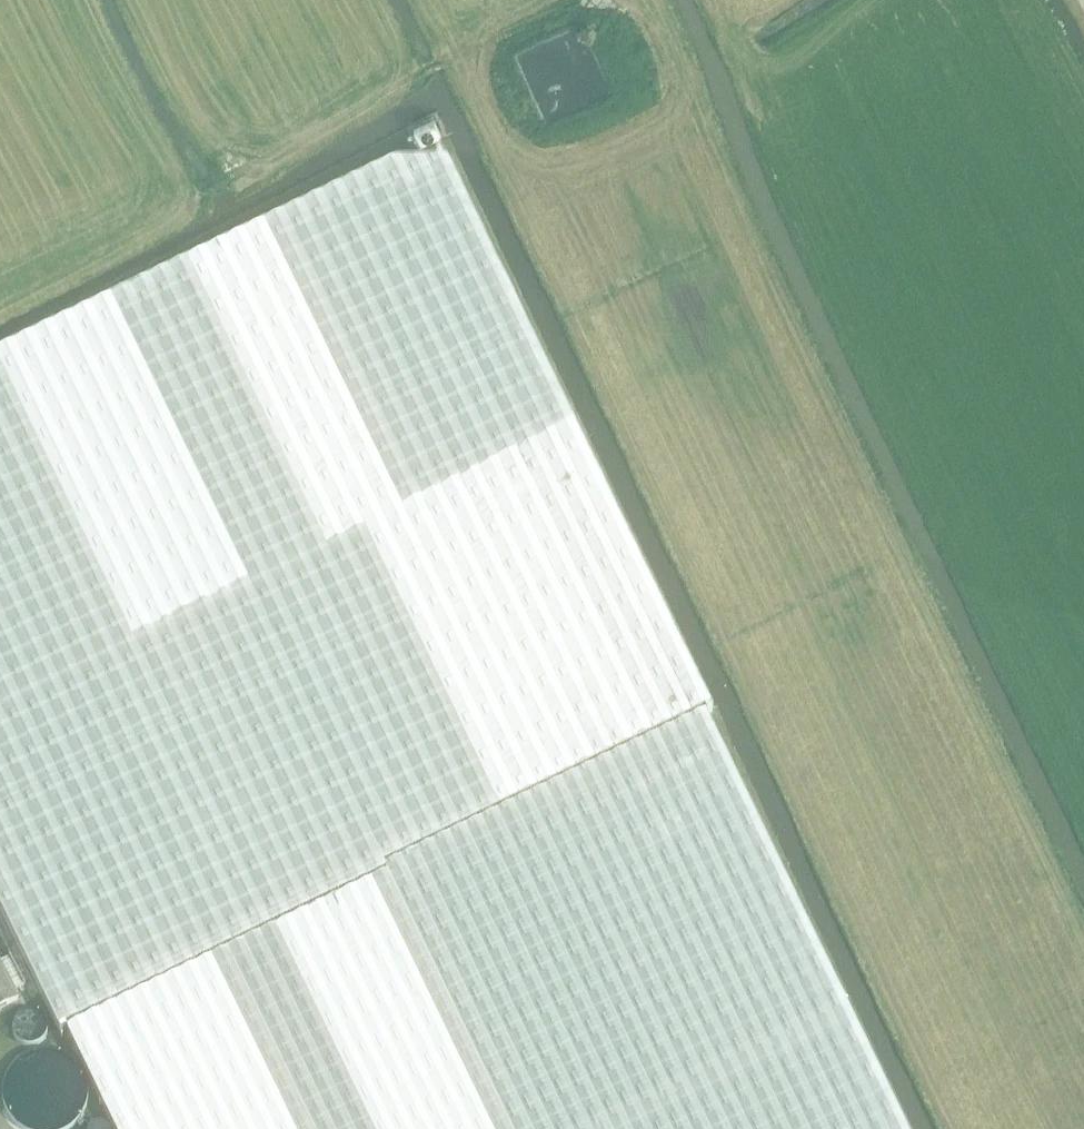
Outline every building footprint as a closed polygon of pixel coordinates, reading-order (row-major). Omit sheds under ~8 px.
[(57,1031),(57,1032),(66,1027),(501,806),(707,701),(437,142),(0,351),(0,912),(57,1031)] [(66,1027),(67,1030),(115,1128),(903,1128),(869,1061),(706,715),(713,712),(707,701),(501,806),(66,1027)] [(25,988),(10,960),(1,964),(0,962),(0,1010),(20,1000),(16,993),(25,988)] [(72,1094),(71,1088),(69,1081),(65,1074),(61,1068),(55,1064),(47,1061),(41,1059),(35,1059),(31,1060),(24,1062),(17,1065),(12,1070),(8,1075),(5,1081),(4,1087),(3,1094),(3,1099),(5,1105),(7,1110),(11,1116),(17,1122),(23,1125),(29,1127),(35,1128),(42,1128),(49,1126),(55,1123),(61,1119),(64,1115),(68,1108),(71,1101),(72,1094)]
